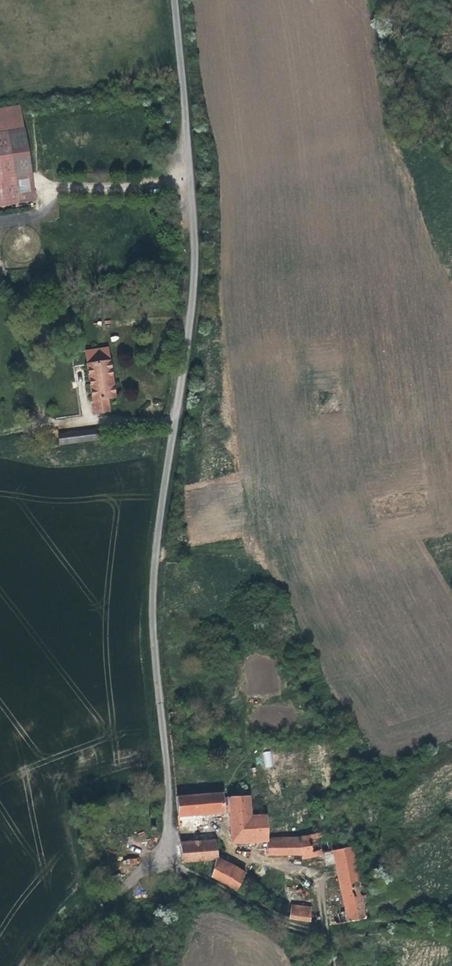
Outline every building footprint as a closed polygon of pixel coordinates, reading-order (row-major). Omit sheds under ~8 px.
[(0,137),(0,209),(19,206),(17,196),(15,197),(12,182),(15,182),(7,136),(0,137)] [(87,367),(92,403),(107,401),(114,400),(109,364),(87,367)] [(107,401),(92,403),(93,416),(108,414),(107,401)] [(80,434),(81,445),(96,443),(95,433),(80,434)] [(58,436),(59,447),(81,445),(80,434),(58,436)] [(263,752),(265,768),(273,767),(270,751),(263,752)] [(220,794),(174,796),(176,814),(220,812),(220,794)] [(228,841),(263,841),(261,817),(246,818),(244,799),(225,799),(228,841)] [(334,923),(362,919),(339,809),(315,815),(319,836),(297,841),(263,841),(264,854),(297,853),(297,858),(329,855),(342,917),(333,918),(334,923)] [(213,842),(179,843),(181,859),(219,857),(218,853),(214,853),(213,842)] [(208,876),(234,892),(243,877),(215,859),(208,876)] [(286,919),(306,920),(306,908),(286,908),(286,919)]
